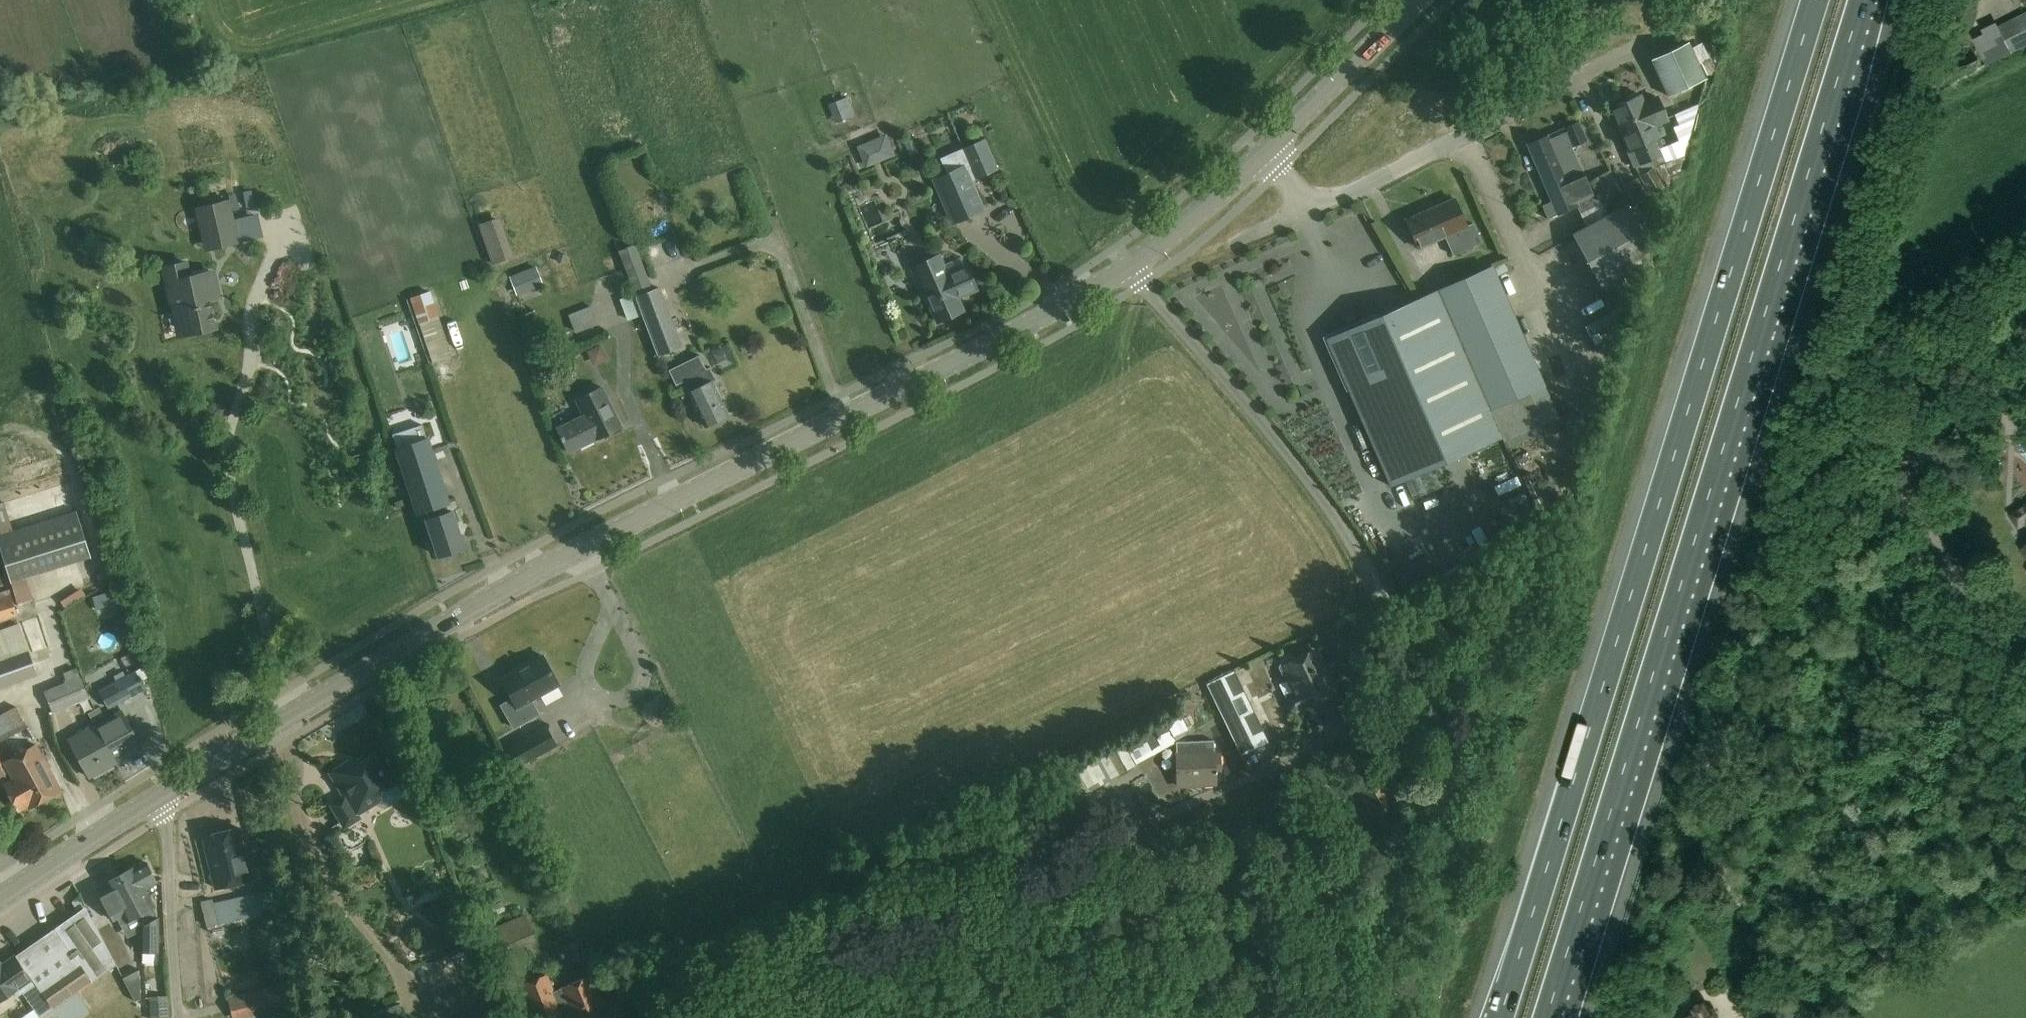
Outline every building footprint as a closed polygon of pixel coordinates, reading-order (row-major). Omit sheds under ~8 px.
[(1999,29),(2011,52),(2025,44),(2025,15),(1999,29)] [(1668,96),(1705,79),(1688,42),(1651,59),(1668,96)] [(1641,95),(1626,102),(1651,160),(1668,192),(1673,189),(1698,105),(1674,114),(1677,120),(1671,122),(1675,131),(1676,130),(1679,137),(1670,141),(1674,149),(1661,153),(1659,148),(1663,146),(1659,138),(1654,126),(1668,120),(1658,98),(1644,103),(1641,95)] [(1651,160),(1626,102),(1610,108),(1629,152),(1636,169),(1640,176),(1651,196),(1653,200),(1668,192),(1651,160)] [(1541,175),(1576,160),(1571,147),(1586,140),(1578,122),(1564,128),(1564,129),(1548,136),(1528,145),(1541,175)] [(892,124),(866,135),(875,157),(901,146),(892,124)] [(947,172),(933,178),(952,225),(986,211),(974,179),(999,169),(986,137),(963,147),(963,148),(941,157),(947,172)] [(1582,172),(1576,160),(1541,175),(1552,201),(1542,205),(1548,219),(1558,214),(1578,205),(1581,211),(1597,204),(1583,172),(1582,172)] [(1590,180),(1608,214),(1572,233),(1602,289),(1649,263),(1652,251),(1627,204),(1629,203),(1611,169),(1590,180)] [(1651,196),(1640,176),(1623,185),(1634,205),(1651,196)] [(1406,220),(1419,248),(1445,236),(1453,255),(1482,242),(1473,223),(1466,226),(1454,198),(1406,220)] [(204,206),(214,248),(239,242),(230,201),(204,206)] [(493,266),(512,259),(497,216),(478,223),(493,266)] [(627,279),(642,275),(632,237),(616,241),(627,279)] [(939,254),(910,267),(925,301),(928,300),(938,322),(963,311),(958,298),(977,290),(967,266),(966,266),(962,256),(943,264),(939,254)] [(187,262),(165,267),(175,311),(184,309),(189,326),(215,320),(210,301),(222,298),(216,271),(204,273),(190,276),(187,262)] [(1436,291),(1326,339),(1390,486),(1502,437),(1504,441),(1550,420),(1543,401),(1549,398),(1544,386),(1546,386),(1493,265),(1436,290),(1436,291)] [(518,296),(545,285),(537,266),(510,276),(518,296)] [(636,295),(635,296),(643,315),(658,355),(684,346),(661,286),(652,289),(636,295)] [(428,291),(410,297),(419,323),(437,317),(428,291)] [(634,293),(621,298),(628,320),(643,315),(635,296),(634,293)] [(576,333),(600,323),(593,305),(569,314),(576,333)] [(433,364),(449,358),(437,326),(421,332),(433,364)] [(710,344),(718,362),(730,357),(721,338),(710,344)] [(600,360),(606,357),(600,344),(588,350),(592,357),(600,360)] [(684,381),(689,392),(706,426),(729,415),(713,381),(716,379),(710,367),(706,369),(700,355),(670,370),(676,385),(684,381)] [(604,390),(578,403),(584,415),(558,428),(570,452),(622,427),(604,390)] [(393,434),(397,447),(395,448),(417,514),(428,511),(430,518),(427,519),(439,556),(442,555),(444,559),(457,555),(456,550),(465,547),(453,511),(446,513),(444,506),(451,503),(429,435),(427,436),(423,424),(393,434)] [(1986,487),(2009,467),(1992,450),(1970,471),(1986,487)] [(403,499),(395,502),(396,508),(405,505),(403,499)] [(2010,515),(2018,526),(2025,522),(2025,523),(2025,504),(2010,515)] [(92,557),(77,510),(0,534),(0,545),(11,582),(92,557)] [(1438,574),(1425,554),(1410,564),(1414,570),(1403,578),(1408,585),(1404,587),(1412,600),(1427,591),(1422,584),(1438,574)] [(63,609),(87,597),(81,586),(57,599),(63,609)] [(18,615),(10,589),(0,593),(0,620),(18,615)] [(38,673),(20,623),(0,630),(0,687),(38,673)] [(1303,707),(1334,692),(1314,650),(1295,659),(1288,657),(1282,660),(1279,668),(1282,674),(1289,677),(1297,693),(1289,697),(1288,701),(1291,708),(1296,710),(1303,706),(1303,707)] [(515,727),(540,713),(532,700),(560,684),(543,655),(502,678),(514,698),(502,705),(515,727)] [(53,713),(90,697),(76,666),(63,672),(67,681),(44,691),(53,713)] [(110,708),(146,688),(136,670),(100,690),(110,708)] [(1225,674),(1206,683),(1242,756),(1261,747),(1245,715),(1254,711),(1244,690),(1235,695),(1225,674)] [(668,704),(659,709),(665,720),(674,715),(668,704)] [(17,706),(0,715),(0,741),(28,726),(17,706)] [(122,711),(96,725),(116,762),(142,748),(122,711)] [(1091,791),(1175,743),(1174,741),(1190,732),(1180,714),(1167,721),(1143,735),(1147,741),(1130,751),(1126,744),(1108,754),(1108,753),(1049,787),(1060,807),(1075,798),(1077,802),(1092,793),(1091,791)] [(116,762),(96,725),(70,740),(90,776),(116,762)] [(547,725),(507,748),(519,768),(559,745),(547,725)] [(1195,739),(1176,740),(1177,763),(1178,785),(1197,784),(1216,784),(1215,777),(1215,770),(1220,770),(1220,760),(1219,750),(1214,751),(1214,738),(1195,739)] [(38,745),(6,763),(15,779),(5,784),(20,811),(30,806),(30,807),(62,790),(38,745)] [(630,749),(615,756),(620,767),(635,760),(630,749)] [(332,803),(345,825),(361,816),(359,812),(381,799),(378,794),(397,782),(387,765),(382,768),(374,756),(348,773),(343,766),(331,773),(343,795),(332,803)] [(1392,791),(1381,774),(1357,788),(1373,817),(1390,807),(1384,796),(1392,791)] [(203,835),(216,888),(251,879),(239,827),(203,835)] [(159,918),(153,907),(155,905),(146,887),(157,881),(147,862),(136,867),(136,866),(118,876),(125,891),(129,889),(137,901),(132,904),(137,915),(143,926),(143,951),(159,951),(159,918)] [(121,883),(118,876),(111,879),(105,882),(106,885),(101,887),(97,889),(105,904),(113,920),(117,918),(120,924),(129,919),(137,915),(132,904),(137,901),(133,895),(129,889),(125,891),(121,883)] [(207,926),(268,913),(263,891),(214,903),(213,899),(202,901),(207,926)] [(36,941),(16,955),(21,961),(37,985),(54,1008),(93,982),(93,981),(104,973),(116,964),(105,943),(94,922),(89,911),(88,908),(86,906),(71,917),(56,927),(36,941)] [(526,914),(475,936),(485,961),(537,940),(526,914)] [(120,936),(111,918),(99,925),(122,968),(134,961),(122,935),(120,936)] [(452,925),(447,941),(460,945),(465,929),(452,925)] [(563,945),(570,963),(586,957),(580,939),(563,945)] [(7,971),(0,961),(0,1000),(14,991),(18,996),(23,992),(41,1017),(43,1017),(55,1010),(54,1008),(21,961),(7,971)] [(527,987),(539,1017),(543,1017),(563,1010),(562,1009),(568,1007),(573,1017),(572,1017),(602,1017),(587,981),(562,991),(555,994),(549,978),(527,987)] [(86,998),(91,1011),(134,994),(129,981),(86,998)] [(228,996),(233,1017),(240,1017),(287,1008),(281,984),(228,996)] [(1705,1002),(1693,1009),(1695,1013),(1686,1017),(1714,1017),(1705,1002)] [(151,1005),(152,1017),(168,1017),(167,1004),(151,1005)] [(401,1004),(364,1016),(365,1017),(406,1017),(401,1004)] [(43,1017),(58,1017),(60,1017),(55,1010),(43,1017)]
